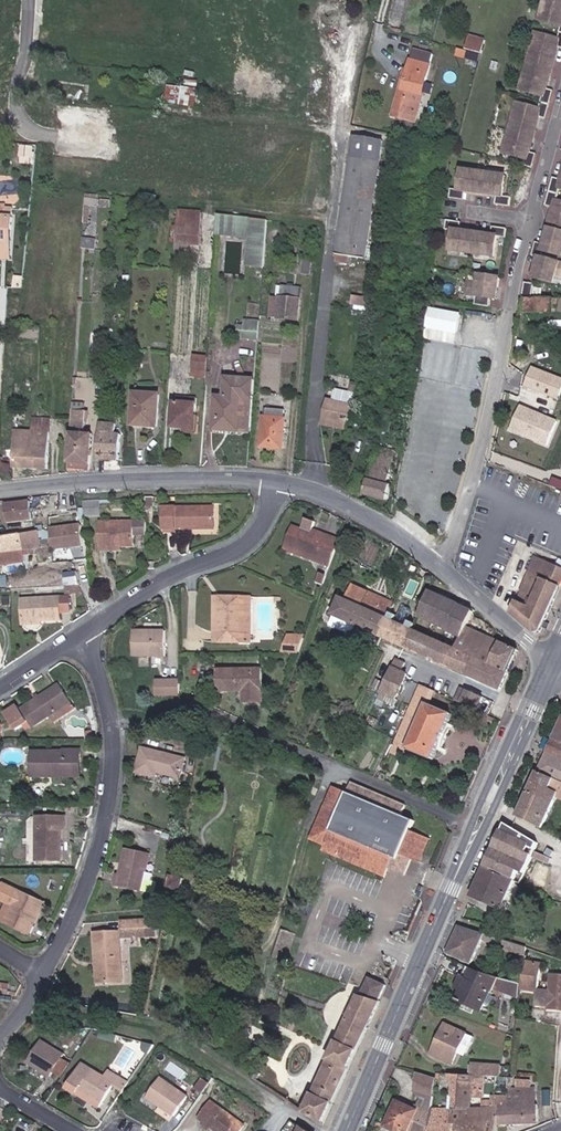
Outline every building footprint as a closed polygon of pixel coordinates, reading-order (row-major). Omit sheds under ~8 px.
[(550,6),(546,5),(542,17),(560,23),(560,0),(551,0),(550,6)] [(539,30),(535,45),(540,47),(537,60),(554,65),(560,42),(560,36),(539,30)] [(462,49),(478,53),(481,41),(465,36),(462,49)] [(540,47),(535,45),(531,59),(537,60),(540,47)] [(396,120),(414,125),(429,65),(431,55),(413,49),(406,72),(404,81),(401,80),(393,112),(398,113),(396,120)] [(480,56),(458,50),(452,71),(474,77),(480,56)] [(537,60),(531,59),(528,74),(533,75),(537,60)] [(554,65),(537,60),(533,75),(528,74),(524,87),(546,93),(543,104),(521,99),(518,112),(523,113),(518,128),(536,133),(541,113),(549,115),(556,88),(548,86),(554,65)] [(168,92),(166,109),(194,111),(196,95),(168,92)] [(514,127),(518,128),(523,113),(518,112),(514,127)] [(529,154),(528,161),(536,163),(540,147),(533,145),(536,133),(518,128),(517,136),(512,135),(508,148),(529,154)] [(353,141),(336,259),(346,261),(365,263),(382,145),(353,141)] [(452,186),(451,195),(466,196),(467,187),(483,189),(485,173),(472,172),(473,168),(463,167),(460,187),(452,186)] [(498,174),(485,173),(483,189),(487,189),(498,191),(497,200),(512,201),(513,192),(505,191),(506,172),(498,171),(498,174)] [(560,231),(560,197),(559,197),(560,189),(560,178),(556,177),(549,201),(557,203),(554,214),(551,229),(560,231)] [(95,208),(84,207),(82,222),(94,223),(95,208)] [(9,209),(2,209),(0,209),(0,249),(4,249),(5,219),(9,219),(9,209)] [(200,216),(176,214),(174,246),(199,247),(200,216)] [(463,219),(449,217),(448,225),(456,226),(453,246),(464,247),(464,244),(476,245),(478,228),(463,227),(463,219)] [(230,219),(216,218),(215,231),(229,231),(230,219)] [(4,249),(0,249),(0,260),(8,260),(9,219),(5,219),(4,249)] [(264,221),(247,220),(243,267),(261,268),(264,221)] [(478,228),(476,245),(490,246),(490,250),(498,250),(500,230),(509,231),(510,223),(495,221),(494,230),(483,228),(478,228)] [(543,259),(545,252),(560,257),(560,231),(551,229),(547,242),(539,241),(535,256),(543,259)] [(83,236),(82,245),(94,246),(94,237),(83,236)] [(293,275),(295,255),(288,255),(286,275),(293,275)] [(309,260),(300,259),(298,274),(308,275),(309,260)] [(346,261),(336,259),(334,266),(346,268),(346,261)] [(538,277),(559,282),(560,276),(560,263),(543,259),(541,270),(538,277)] [(479,301),(498,303),(498,294),(503,295),(504,283),(504,275),(481,272),(481,280),(472,280),(471,291),(479,292),(479,301)] [(528,280),(523,299),(524,299),(532,299),(537,283),(528,280)] [(295,321),(298,289),(280,287),(279,298),(271,297),(269,318),(295,321)] [(524,299),(524,314),(548,314),(549,300),(532,299),(524,299)] [(362,311),(364,302),(351,300),(350,309),(362,311)] [(436,305),(433,322),(463,329),(466,313),(436,305)] [(256,341),(257,323),(242,321),(242,327),(235,327),(235,337),(241,337),(241,340),(256,341)] [(191,383),(206,384),(207,358),(192,358),(191,383)] [(560,398),(560,375),(535,365),(526,386),(560,400),(560,398)] [(252,401),(253,382),(226,381),(225,400),(216,400),(214,431),(251,434),(253,401),(252,401)] [(132,427),(154,429),(157,398),(134,396),(132,427)] [(349,424),(352,399),(327,396),(324,421),(349,424)] [(184,427),(194,427),(196,400),(174,398),(173,430),(183,430),(184,427)] [(525,404),(513,431),(549,446),(560,420),(525,404)] [(32,419),(49,420),(50,411),(32,410),(32,419)] [(283,450),(286,422),(284,422),(285,413),(269,410),(268,419),(265,419),(262,449),(283,450)] [(71,412),(70,425),(85,425),(86,412),(71,412)] [(30,453),(48,454),(49,420),(32,419),(31,433),(30,453)] [(70,425),(69,450),(91,452),(91,436),(85,435),(85,425),(70,425)] [(98,425),(97,461),(119,462),(120,437),(113,437),(113,426),(98,425)] [(15,432),(14,468),(47,470),(48,454),(30,453),(31,433),(15,432)] [(374,453),(392,457),(394,449),(376,445),(374,453)] [(69,450),(68,469),(88,470),(88,464),(90,464),(91,452),(69,450)] [(0,451),(0,475),(10,475),(11,451),(0,451)] [(360,473),(356,490),(365,493),(365,494),(387,499),(391,483),(387,482),(392,457),(374,453),(369,475),(360,473)] [(152,507),(152,498),(144,498),(144,507),(148,507),(152,507)] [(82,502),(84,518),(101,517),(100,500),(82,502)] [(31,504),(6,506),(7,524),(33,522),(31,504)] [(162,531),(174,531),(212,531),(212,508),(162,508),(162,531)] [(327,569),(336,542),(320,536),(309,532),(311,527),(313,521),(303,517),(298,528),(290,525),(282,546),(318,560),(317,564),(317,565),(327,569)] [(132,534),(144,534),(144,521),(97,523),(98,551),(108,551),(108,546),(120,546),(132,546),(132,534)] [(51,525),(54,549),(85,546),(82,522),(51,525)] [(309,532),(320,536),(321,531),(311,527),(309,532)] [(25,548),(39,545),(52,543),(49,528),(0,538),(0,559),(1,565),(27,560),(25,548)] [(51,553),(52,543),(39,545),(38,551),(51,553)] [(281,551),(317,564),(318,560),(282,546),(281,551)] [(517,612),(540,632),(546,630),(560,596),(560,564),(529,549),(519,570),(534,576),(517,612)] [(66,573),(67,584),(79,582),(78,571),(66,573)] [(312,584),(320,587),(324,577),(316,574),(312,584)] [(458,603),(429,590),(418,615),(417,618),(460,638),(454,649),(472,657),(507,673),(517,650),(464,627),(472,611),(458,605),(458,603)] [(340,600),(333,616),(380,638),(394,604),(368,593),(367,597),(354,591),(349,604),(340,600)] [(220,641),(248,642),(248,596),(220,597),(220,641)] [(23,603),(24,619),(39,619),(39,623),(61,623),(61,615),(69,615),(69,600),(23,603)] [(394,604),(380,638),(404,648),(411,631),(417,618),(418,615),(413,612),(409,622),(406,629),(393,623),(396,617),(400,607),(394,604)] [(398,617),(396,617),(393,623),(406,629),(409,622),(406,621),(409,613),(408,610),(405,609),(401,610),(398,617)] [(39,619),(24,619),(24,627),(40,627),(39,623),(39,619)] [(165,656),(165,631),(133,632),(133,657),(157,657),(165,656)] [(411,631),(404,648),(465,675),(472,657),(454,649),(411,631)] [(297,653),(303,637),(287,636),(282,653),(297,653)] [(472,657),(465,675),(500,690),(507,673),(472,657)] [(380,693),(379,695),(394,702),(406,676),(399,672),(403,664),(395,660),(384,686),(380,693)] [(243,704),(262,704),(262,670),(219,670),(219,692),(243,692),(243,704)] [(178,696),(179,682),(156,681),(156,696),(178,696)] [(380,693),(384,686),(376,682),(373,690),(380,693)] [(32,727),(48,716),(71,701),(59,684),(21,710),(18,706),(6,713),(17,729),(28,722),(32,727)] [(400,731),(397,737),(396,741),(406,746),(433,758),(453,714),(434,706),(438,696),(419,688),(400,731)] [(476,713),(482,699),(470,693),(459,689),(453,703),(476,713)] [(71,701),(48,716),(53,722),(74,707),(71,701)] [(560,763),(560,719),(544,755),(560,763)] [(380,767),(384,769),(392,749),(396,741),(397,737),(393,736),(380,767)] [(396,741),(392,749),(402,753),(406,746),(396,741)] [(134,773),(147,778),(149,772),(177,781),(182,762),(142,748),(134,773)] [(71,763),(78,763),(78,752),(63,751),(63,753),(31,753),(31,777),(57,777),(57,772),(71,772),(71,763)] [(544,755),(516,816),(541,828),(555,799),(557,794),(560,796),(560,763),(544,755)] [(57,777),(78,777),(78,763),(71,763),(71,772),(57,772),(57,777)] [(407,817),(410,808),(411,806),(358,783),(357,785),(353,794),(339,787),(335,799),(318,839),(329,844),(326,850),(388,876),(392,868),(396,857),(401,860),(403,854),(412,858),(421,862),(431,839),(415,832),(416,830),(419,822),(407,817)] [(63,819),(35,819),(34,861),(59,861),(59,832),(63,832),(63,819)] [(499,826),(481,866),(513,880),(531,840),(499,826)] [(116,877),(114,886),(140,892),(147,855),(124,851),(119,877),(116,877)] [(553,884),(560,864),(560,861),(539,852),(526,882),(550,892),(553,884)] [(396,857),(392,868),(405,873),(412,858),(403,854),(401,860),(396,857)] [(481,866),(468,894),(501,909),(513,880),(481,866)] [(144,889),(151,890),(154,872),(147,871),(144,889)] [(170,876),(167,888),(180,891),(183,878),(170,876)] [(0,886),(0,904),(4,905),(0,913),(0,923),(28,935),(32,925),(29,924),(34,913),(37,914),(41,903),(0,886)] [(143,921),(121,922),(122,939),(155,937),(154,926),(144,927),(143,921)] [(485,935),(459,926),(447,954),(471,964),(481,943),(485,935)] [(269,960),(284,965),(286,958),(285,958),(272,954),(274,946),(288,950),(292,934),(277,930),(269,960)] [(100,961),(101,985),(121,983),(118,934),(93,935),(94,961),(100,961)] [(526,947),(485,935),(481,943),(524,957),(526,947)] [(272,954),(285,958),(288,950),(274,946),(272,954)] [(551,975),(550,992),(536,991),(540,964),(523,962),(520,985),(519,990),(526,991),(536,992),(535,1005),(549,1006),(549,1009),(560,1010),(560,975),(551,975)] [(482,973),(467,966),(457,988),(463,991),(458,1001),(480,1012),(490,991),(496,978),(482,973)] [(315,1097),(308,1114),(326,1123),(358,1050),(381,1003),(379,1001),(386,986),(370,978),(362,996),(360,995),(340,1043),(339,1043),(330,1061),(331,1062),(316,1097),(315,1097)] [(496,978),(490,991),(494,993),(501,979),(496,978)] [(519,990),(520,985),(501,979),(499,993),(518,997),(519,990)] [(450,1064),(464,1034),(444,1024),(429,1054),(450,1064)] [(61,1052),(40,1039),(27,1060),(48,1073),(61,1052)] [(147,1052),(152,1044),(143,1041),(140,1047),(147,1052)] [(102,1100),(113,1082),(104,1076),(83,1062),(67,1086),(76,1091),(79,1086),(102,1100)] [(467,1076),(499,1078),(499,1066),(468,1064),(467,1076)] [(113,1082),(123,1088),(128,1080),(110,1068),(104,1076),(113,1082)] [(436,1078),(415,1074),(413,1085),(414,1094),(433,1097),(436,1078)] [(429,1130),(458,1130),(460,1083),(460,1076),(448,1075),(446,1110),(432,1111),(429,1130)] [(185,1096),(159,1077),(146,1096),(172,1115),(185,1096)] [(201,1092),(208,1082),(202,1077),(195,1087),(201,1092)] [(512,1079),(507,1078),(507,1107),(500,1108),(499,1126),(539,1124),(538,1106),(526,1107),(526,1089),(533,1088),(533,1081),(516,1081),(516,1088),(512,1088),(512,1079)] [(499,1126),(500,1108),(474,1108),(473,1082),(460,1083),(458,1130),(498,1130),(499,1126)] [(98,1105),(102,1100),(79,1086),(76,1091),(98,1105)] [(537,1088),(533,1088),(526,1089),(526,1107),(538,1106),(537,1088)] [(208,1125),(215,1130),(225,1130),(226,1130),(235,1130),(241,1123),(209,1100),(196,1116),(201,1120),(208,1125)] [(432,1111),(420,1106),(418,1112),(396,1103),(385,1128),(393,1130),(429,1130),(432,1111)] [(205,1129),(208,1125),(201,1120),(199,1124),(205,1129)]
